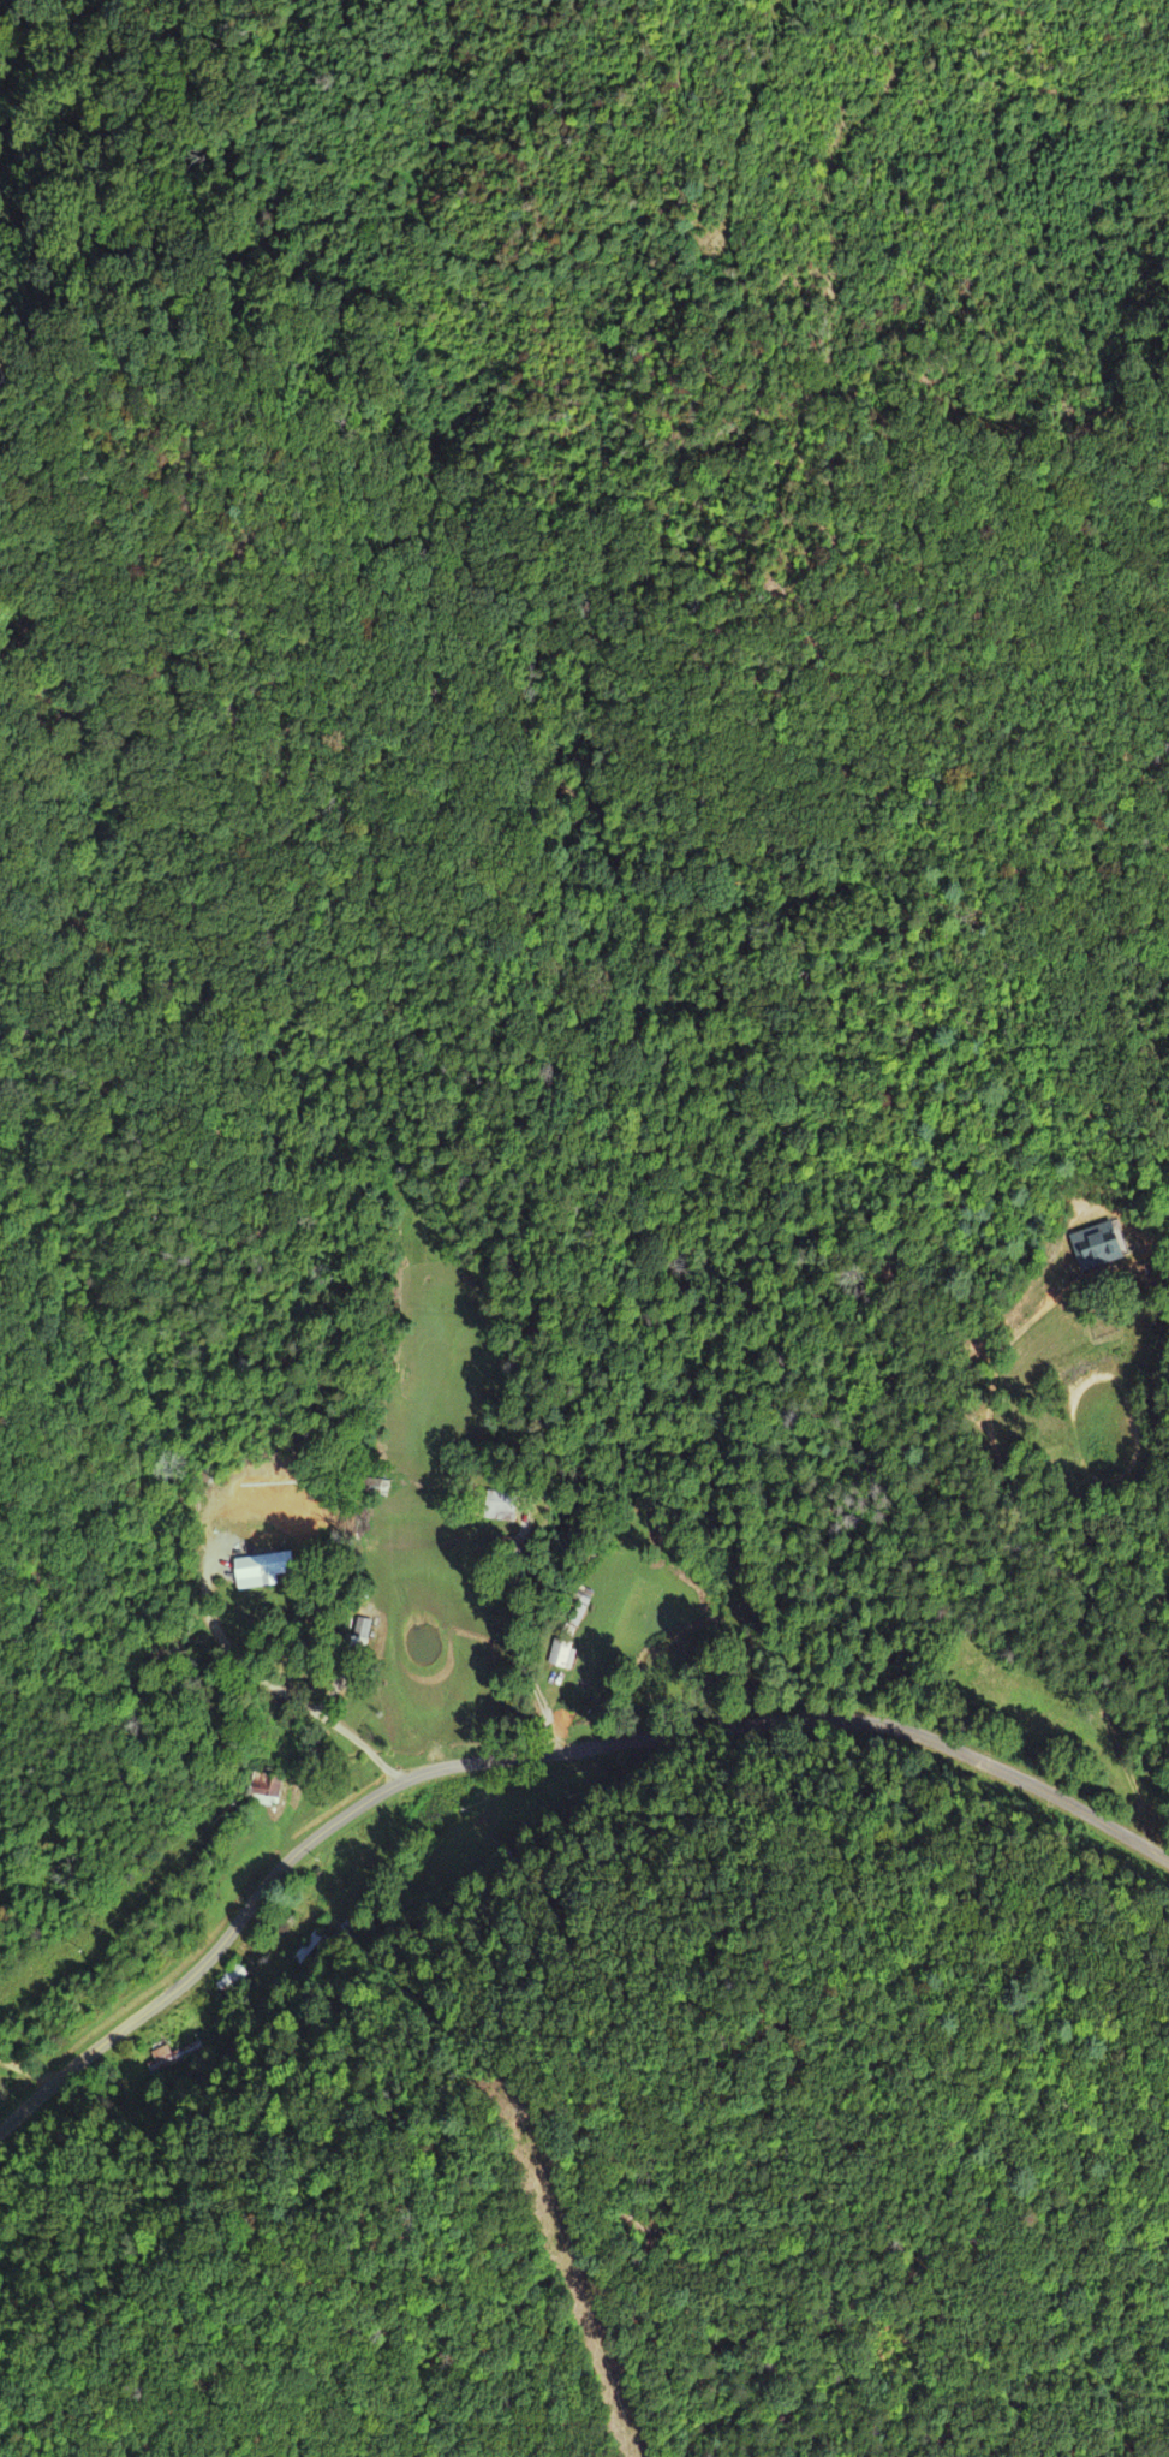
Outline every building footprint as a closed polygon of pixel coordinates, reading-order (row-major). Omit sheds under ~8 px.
[(1069,1237),(1079,1273),(1129,1259),(1119,1223),(1091,1231),(1091,1230),(1069,1237)] [(298,1574),(296,1554),(238,1560),(241,1592),(280,1587),(279,1577),(298,1574)] [(575,1656),(571,1655),(573,1645),(554,1641),(549,1666),(572,1670),(575,1656)]
